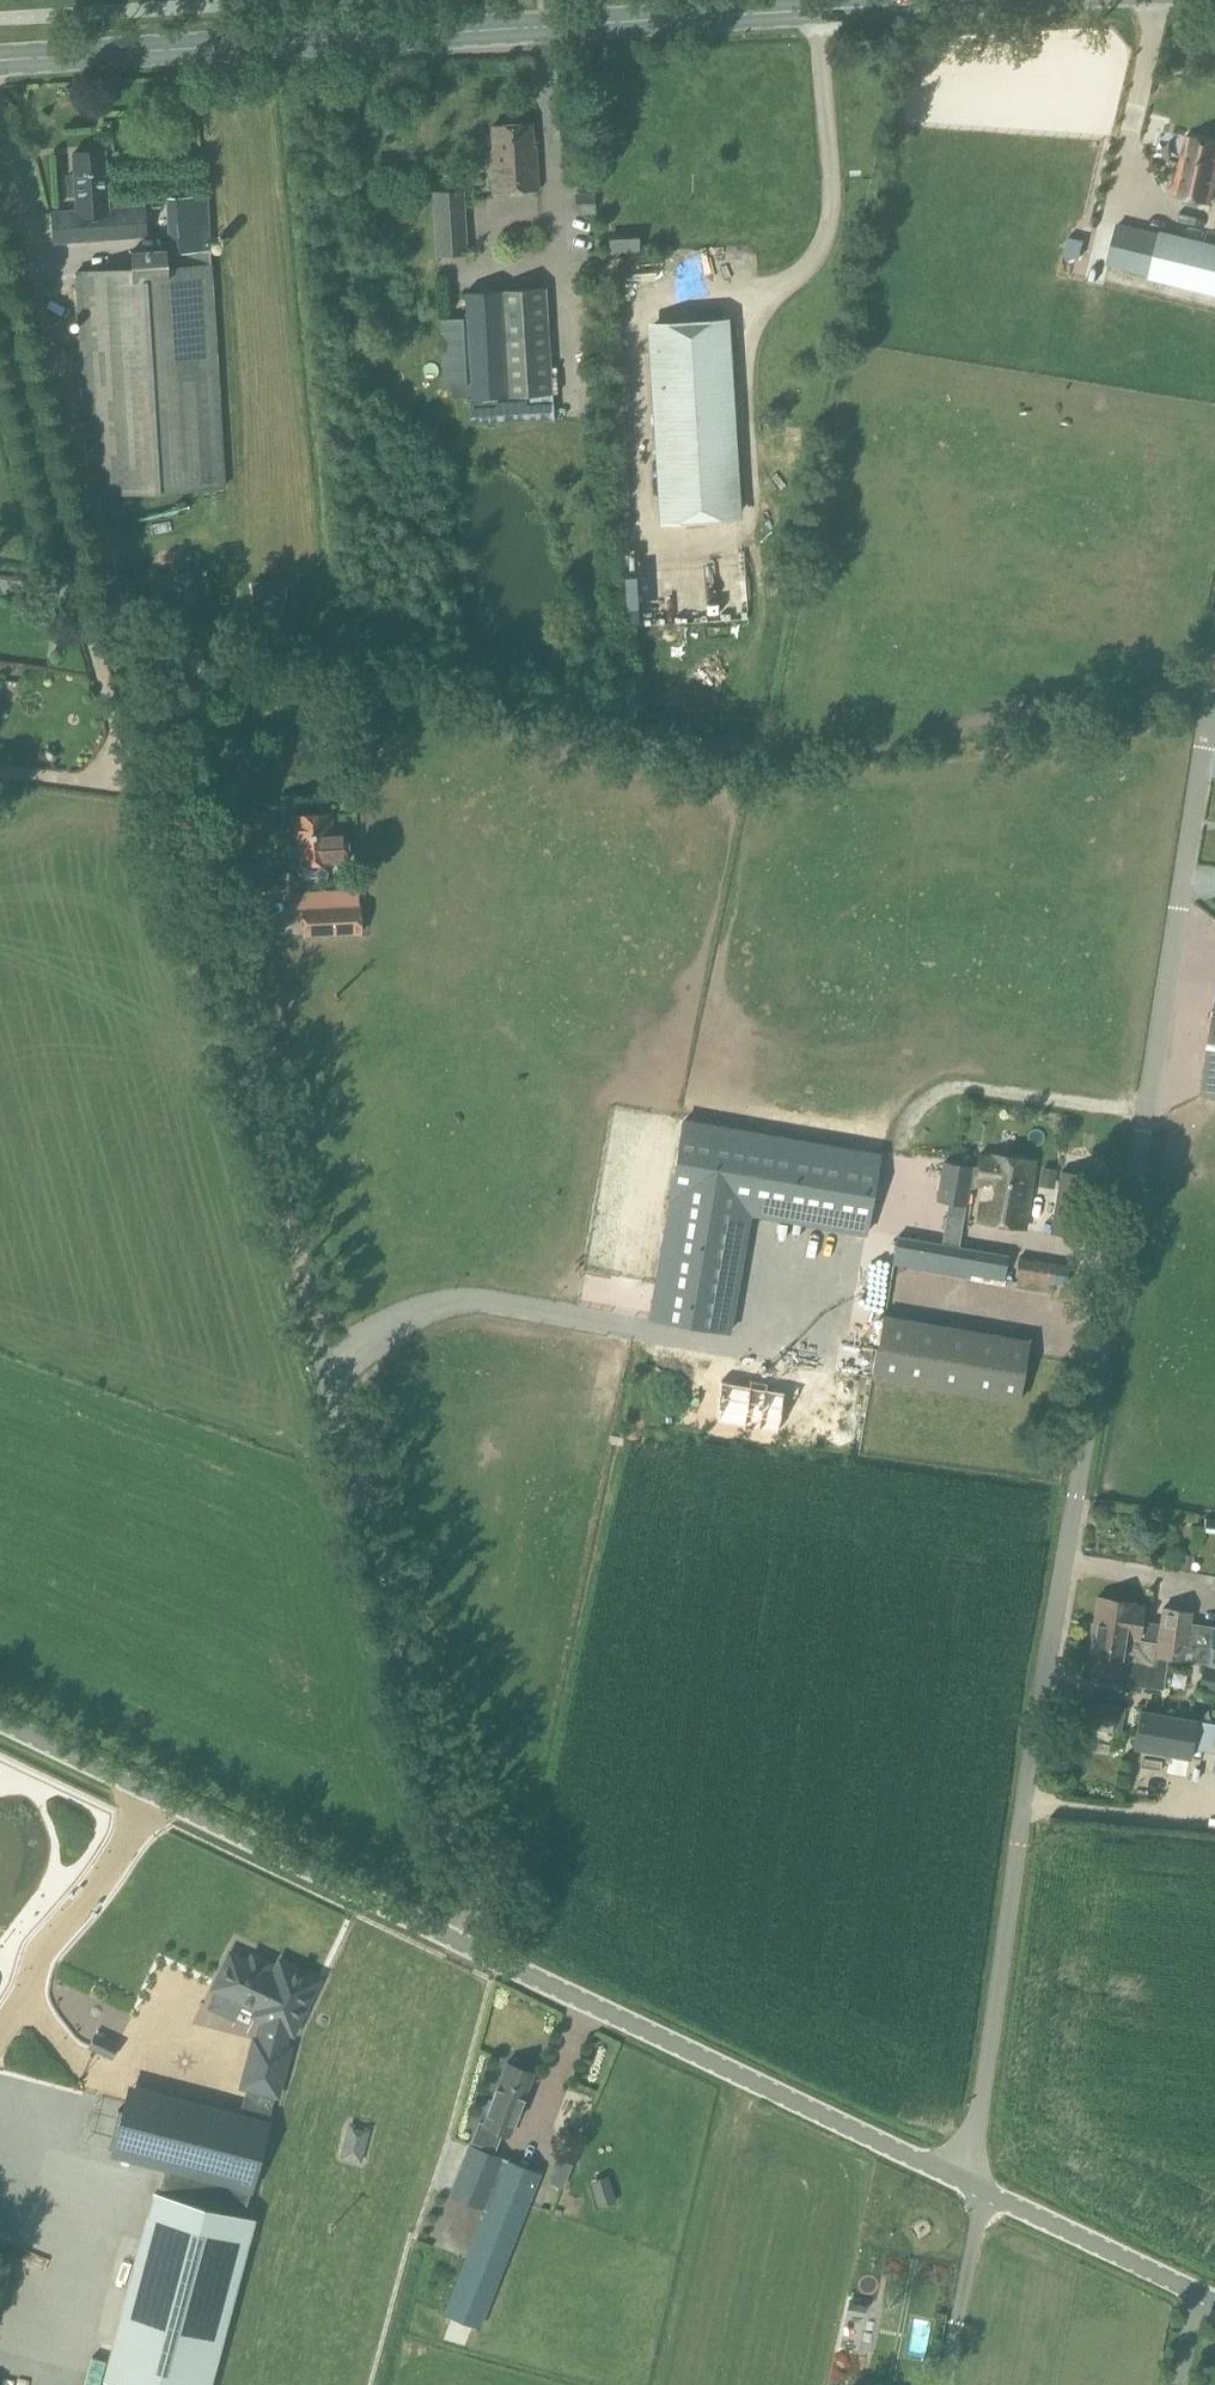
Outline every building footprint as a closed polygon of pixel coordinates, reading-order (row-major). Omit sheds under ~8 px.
[(534,154),(532,124),(491,126),(493,149),(491,149),(493,191),(539,188),(537,153),(534,154)] [(1214,190),(1214,143),(1187,137),(1175,194),(1212,202),(1214,190)] [(55,240),(146,234),(144,205),(109,207),(105,149),(73,151),(74,173),(67,174),(68,194),(76,193),(77,209),(53,211),(55,240)] [(137,169),(138,197),(154,197),(153,169),(137,169)] [(437,254),(466,252),(462,190),(434,192),(437,254)] [(75,270),(85,434),(97,434),(100,491),(224,484),(206,193),(166,196),(169,247),(165,247),(130,249),(132,266),(75,270)] [(575,219),(572,237),(588,239),(590,221),(575,219)] [(1106,265),(1194,287),(1204,243),(1118,222),(1106,265)] [(610,253),(640,251),(638,231),(609,233),(610,253)] [(1080,259),(1085,241),(1068,237),(1063,255),(1080,259)] [(553,394),(545,288),(461,292),(463,317),(441,318),(444,383),(468,381),(470,399),(471,425),(553,419),(553,394)] [(663,520),(735,516),(724,321),(652,325),(663,520)] [(176,576),(184,602),(199,597),(191,571),(176,576)] [(284,580),(252,582),(254,605),(258,605),(259,617),(287,615),(284,580)] [(1206,835),(1212,810),(1202,807),(1195,832),(1206,835)] [(294,856),(295,863),(336,861),(336,860),(349,859),(348,832),(334,832),(333,813),(292,815),(293,837),(286,837),(282,841),(283,853),(287,857),(294,856)] [(339,890),(340,905),(305,907),(306,934),(362,931),(361,903),(356,904),(355,889),(339,890)] [(1214,1096),(1214,1026),(1204,1094),(1214,1096)] [(871,1216),(883,1151),(690,1121),(658,1322),(726,1333),(747,1198),(871,1216)] [(979,1152),(976,1167),(975,1184),(983,1185),(978,1220),(1026,1228),(1036,1159),(988,1152),(987,1154),(979,1152)] [(975,1184),(976,1167),(951,1163),(944,1162),(938,1200),(949,1202),(966,1204),(969,1186),(975,1187),(975,1184)] [(1054,1189),(1058,1170),(1043,1167),(1039,1186),(1054,1189)] [(1091,1175),(1060,1171),(1050,1232),(1082,1237),(1091,1175)] [(959,1248),(964,1218),(947,1215),(942,1245),(959,1248)] [(1004,1285),(1008,1257),(959,1248),(942,1245),(896,1237),(891,1265),(1004,1285)] [(1081,1263),(1020,1253),(1013,1294),(1073,1304),(1081,1263)] [(1021,1401),(1030,1338),(886,1316),(877,1379),(1021,1401)] [(861,1430),(874,1354),(857,1351),(844,1427),(861,1430)] [(787,1389),(723,1380),(719,1407),(721,1407),(719,1421),(744,1425),(745,1428),(761,1430),(763,1427),(781,1430),(787,1389)] [(1140,1639),(1142,1622),(1145,1604),(1136,1602),(1137,1601),(1098,1595),(1092,1631),(1107,1634),(1107,1629),(1132,1633),(1131,1637),(1140,1639)] [(1192,1612),(1163,1608),(1158,1642),(1156,1655),(1158,1655),(1185,1659),(1214,1663),(1214,1627),(1190,1623),(1192,1612)] [(1156,1666),(1158,1655),(1156,1655),(1158,1642),(1140,1639),(1131,1637),(1132,1633),(1107,1629),(1107,1634),(1092,1631),(1086,1669),(1125,1676),(1127,1661),(1156,1666)] [(1214,1688),(1214,1667),(1206,1665),(1200,1685),(1214,1688)] [(1074,1694),(1068,1722),(1113,1730),(1117,1703),(1074,1694)] [(1140,1707),(1133,1747),(1192,1757),(1195,1743),(1205,1745),(1204,1749),(1214,1751),(1214,1723),(1198,1720),(1199,1717),(1140,1707)] [(288,2029),(294,2031),(318,1979),(281,1962),(275,1974),(264,1969),(266,1965),(253,1959),(251,1963),(232,1954),(217,1987),(221,1989),(217,1996),(219,2001),(234,2008),(239,2007),(243,1999),(260,2007),(257,2014),(275,2022),(269,2043),(257,2040),(245,2084),(278,2093),(289,2048),(284,2047),(288,2029)] [(511,2063),(507,2061),(484,2123),(481,2121),(473,2141),(495,2150),(502,2131),(511,2134),(534,2072),(531,2070),(533,2066),(531,2062),(517,2057),(512,2059),(511,2063)] [(129,2096),(115,2151),(170,2166),(162,2194),(159,2193),(109,2380),(130,2384),(210,2384),(254,2218),(245,2215),(252,2187),(254,2188),(268,2132),(129,2096)] [(481,2329),(541,2172),(471,2143),(451,2194),(486,2209),(445,2314),(481,2329)]
